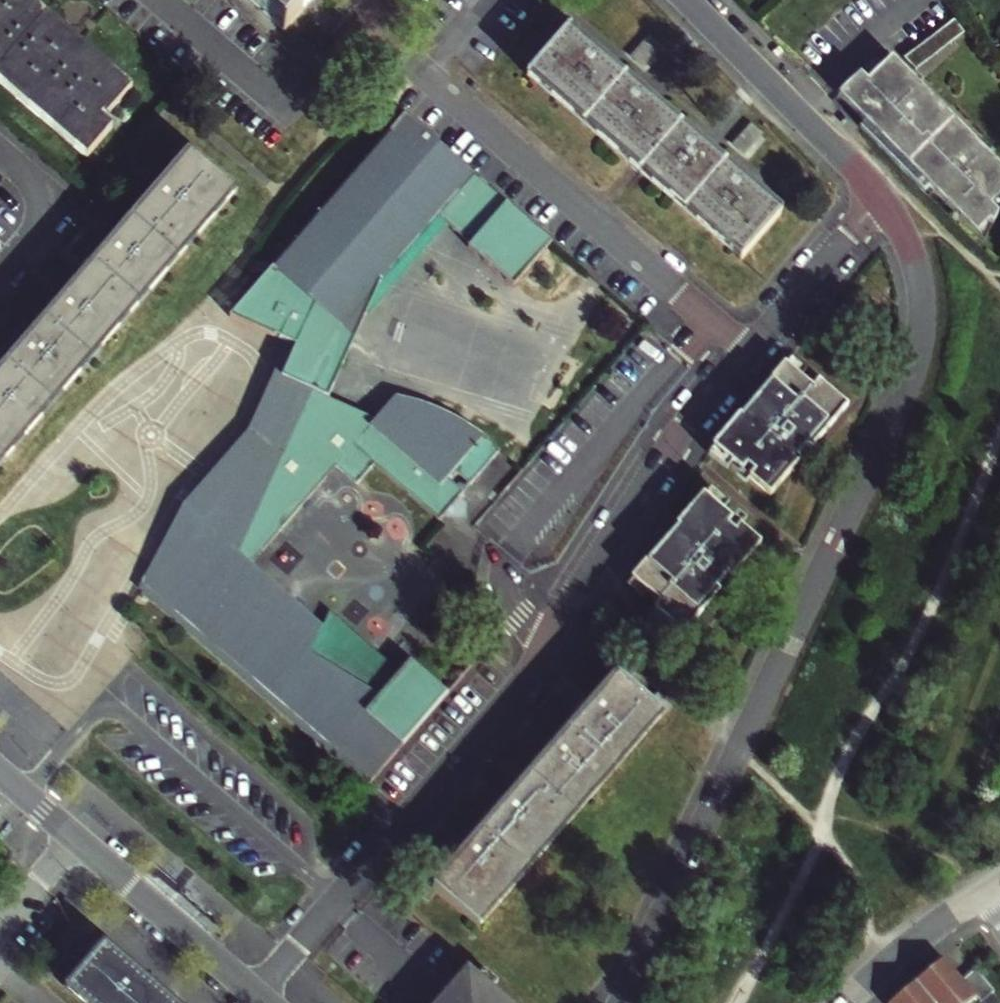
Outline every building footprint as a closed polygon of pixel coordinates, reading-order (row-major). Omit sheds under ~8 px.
[(87,157),(112,127),(99,116),(102,113),(106,116),(132,86),(33,0),(0,0),(0,82),(87,157)] [(283,29),(307,0),(252,0),(283,29)] [(953,14),(908,59),(920,71),(963,28),(953,14)] [(783,214),(569,28),(529,75),(745,260),(783,214)] [(869,123),(920,174),(934,188),(981,235),(993,222),(997,225),(999,219),(999,211),(995,206),(999,201),(999,162),(896,58),(871,82),(864,74),(842,96),(869,123)] [(446,149),(398,107),(383,124),(385,125),(268,261),(267,260),(239,292),(221,313),(275,335),(285,339),(296,344),(294,349),(282,376),(285,377),(282,380),(279,384),(277,385),(276,386),(274,389),(273,391),(271,394),(270,396),(269,399),(266,406),(265,410),(262,417),(261,420),(258,427),(257,429),(256,431),(255,433),(254,434),(253,436),(253,437),(249,444),(248,445),(247,447),(242,453),(241,454),(238,458),(232,463),(231,464),(225,469),(224,470),(222,471),(221,473),(215,478),(214,479),(209,485),(208,486),(205,493),(204,495),(204,496),(205,497),(205,498),(206,499),(206,500),(208,501),(211,503),(214,506),(216,507),(231,515),(217,531),(204,520),(144,590),(145,591),(149,587),(180,614),(179,616),(195,630),(197,628),(228,655),(227,657),(243,671),(245,669),(275,695),(274,697),(291,712),(292,710),(324,737),(322,739),(339,753),(340,751),(372,778),(367,784),(368,785),(449,691),(411,659),(391,682),(380,676),(369,694),(364,692),(359,689),(354,687),(351,685),(348,683),(343,680),(340,677),(336,675),(333,672),(330,670),(327,667),(323,664),(320,661),(319,659),(316,656),(314,654),(312,652),(328,621),(280,580),(263,599),(254,591),(258,587),(260,585),(262,582),(263,580),(264,576),(264,573),(264,571),(263,568),(262,565),(260,562),(258,561),(247,552),(256,542),(265,550),(333,470),(320,460),(330,449),(363,477),(380,458),(444,513),(469,484),(453,471),(460,463),(476,476),(505,442),(489,428),(481,422),(476,418),(469,414),(465,411),(459,408),(453,405),(447,402),(439,398),(431,396),(425,394),(418,392),(410,390),(407,389),(403,388),(402,388),(384,411),(330,392),(332,387),(331,386),(340,355),(361,307),(376,270),(409,233),(430,209),(462,237),(460,240),(506,280),(544,236),(481,180),(446,149)] [(864,129),(928,193),(934,188),(920,174),(869,123),(864,129)] [(32,327),(25,335),(18,343),(21,346),(0,370),(0,458),(237,184),(192,146),(121,229),(118,226),(104,243),(107,245),(72,285),(69,283),(55,299),(58,302),(34,330),(32,327)] [(104,243),(118,226),(116,225),(113,217),(105,222),(99,229),(94,239),(102,241),(104,243)] [(55,299),(69,283),(67,281),(65,273),(59,277),(50,286),(45,296),(53,298),(55,299)] [(16,342),(18,343),(25,335),(32,327),(30,325),(27,318),(19,323),(12,330),(8,340),(16,342)] [(839,419),(779,369),(707,455),(766,505),(839,419)] [(758,557),(702,504),(633,576),(689,629),(758,557)] [(599,697),(596,701),(594,699),(581,714),(583,716),(580,719),(557,745),(555,743),(541,759),(543,761),(509,800),(507,798),(493,814),(495,816),(473,841),(470,845),(467,843),(455,858),(457,860),(454,864),(434,886),(478,924),(664,714),(651,702),(619,675),(599,697)] [(575,715),(580,719),(583,716),(581,714),(594,699),(596,701),(599,697),(595,693),(586,699),(580,706),(575,715)] [(651,702),(664,714),(672,704),(659,693),(651,702)] [(449,860),(454,864),(457,860),(455,858),(467,843),(470,845),(473,841),(468,837),(460,843),(453,850),(449,860)] [(102,943),(95,936),(85,948),(92,954),(102,943)] [(145,980),(147,978),(131,964),(129,967),(104,945),(67,987),(86,1002),(172,1002),(145,980)] [(947,957),(919,980),(937,1002),(974,1002),(995,987),(981,970),(966,982),(947,957)] [(492,993),(496,989),(476,972),(449,1002),(504,1002),(492,993)] [(891,1002),(937,1002),(919,980),(891,1002)]
